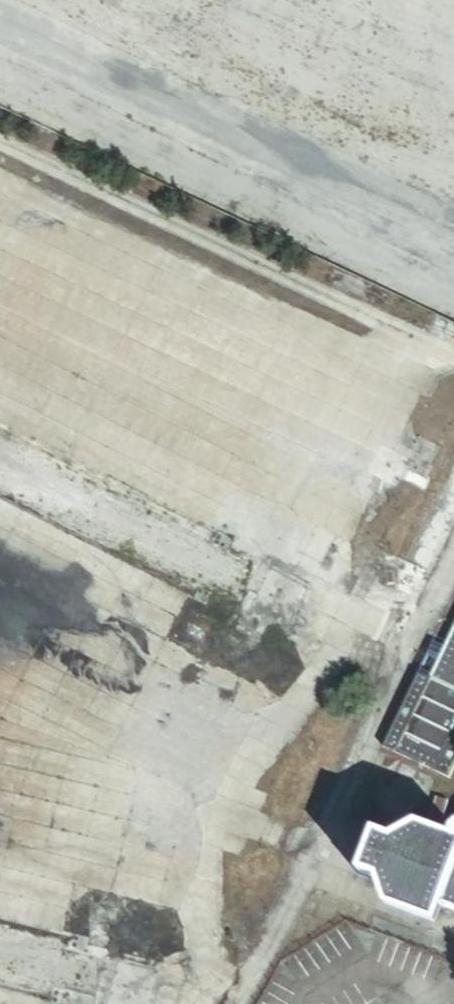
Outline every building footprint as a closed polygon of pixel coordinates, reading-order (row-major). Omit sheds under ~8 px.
[(444,644),(427,681),(392,753),(429,771),(453,719),(453,623),(444,644)] [(413,675),(427,681),(444,644),(430,638),(413,675)] [(364,830),(349,871),(366,877),(376,904),(427,922),(433,904),(453,912),(453,839),(407,822),(380,836),(364,830)]
